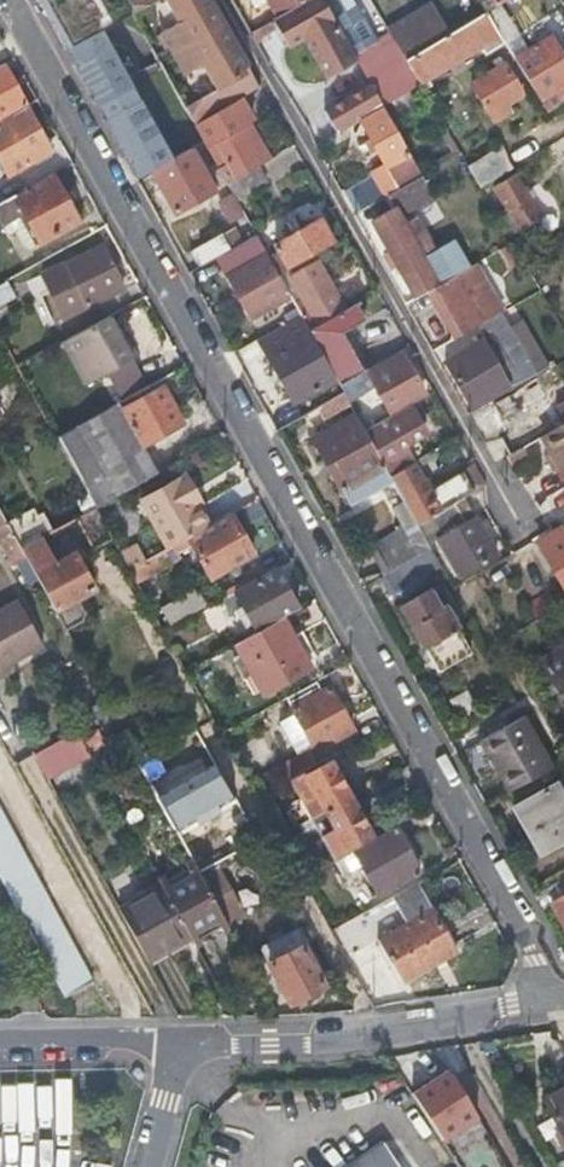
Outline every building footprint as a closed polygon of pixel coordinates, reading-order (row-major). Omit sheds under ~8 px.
[(225,0),(163,0),(160,2),(172,26),(164,30),(187,78),(211,67),(224,93),(261,76),(225,0)] [(270,0),(256,0),(263,13),(274,7),(270,0)] [(317,0),(270,0),(274,7),(282,20),(317,0)] [(323,0),(317,0),(282,20),(276,24),(286,40),(304,31),(310,41),(332,83),(361,67),(356,59),(323,0)] [(407,63),(451,37),(433,6),(389,31),(393,38),(407,63)] [(499,7),(487,15),(506,46),(518,38),(499,7)] [(506,46),(487,15),(451,37),(407,63),(423,90),(427,97),(436,92),(430,82),(482,51),(488,59),(506,46)] [(176,159),(104,29),(68,49),(65,51),(137,180),(153,172),(176,159)] [(304,31),(286,40),(291,50),(310,41),(304,31)] [(423,90),(407,63),(393,38),(356,59),(361,67),(375,92),(385,108),(386,111),(423,90)] [(542,104),(554,96),(561,106),(563,105),(563,57),(554,40),(516,62),(542,104)] [(29,107),(6,66),(0,69),(0,105),(2,104),(10,118),(29,107)] [(505,69),(474,88),(495,125),(505,119),(502,114),(524,102),(505,69)] [(385,108),(375,92),(329,118),(339,134),(360,122),(385,108)] [(29,107),(10,118),(0,124),(0,155),(11,175),(54,151),(29,107)] [(426,181),(386,111),(385,108),(360,122),(388,169),(376,176),(391,201),(392,200),(426,181)] [(255,155),(228,109),(198,126),(207,142),(211,149),(221,168),(231,186),(262,169),(255,155)] [(211,149),(207,142),(201,145),(205,152),(211,149)] [(176,159),(153,172),(176,213),(215,192),(192,150),(176,159)] [(264,150),(255,155),(262,169),(272,164),(264,150)] [(481,189),(513,170),(500,151),(469,170),(481,189)] [(231,186),(239,202),(271,184),(262,169),(231,186)] [(497,191),(514,219),(523,233),(543,221),(518,178),(497,191)] [(17,197),(0,206),(0,226),(0,227),(26,213),(43,245),(79,226),(55,180),(19,200),(17,197)] [(438,201),(426,181),(392,200),(400,214),(377,227),(420,302),(435,294),(442,290),(428,266),(402,221),(438,201)] [(229,194),(216,205),(234,225),(247,213),(229,194)] [(26,255),(43,245),(26,213),(0,227),(6,237),(14,233),(26,255)] [(502,226),(511,241),(523,233),(514,219),(502,226)] [(282,279),(338,247),(324,223),(280,249),(285,255),(273,262),(282,279)] [(191,255),(199,270),(220,259),(244,246),(234,231),(191,255)] [(269,256),(259,237),(244,246),(220,259),(231,278),(266,258),(269,256)] [(72,326),(88,316),(102,309),(133,291),(109,246),(47,282),(72,326)] [(290,298),(266,258),(231,278),(240,294),(245,302),(254,319),(290,298)] [(457,281),(477,270),(472,260),(449,273),(440,259),(428,266),(442,290),(457,281)] [(304,318),(313,334),(348,314),(320,264),(304,274),(319,301),(300,311),(304,318)] [(484,328),(457,281),(442,290),(435,294),(463,340),(478,331),(484,328)] [(17,298),(8,282),(0,287),(0,307),(17,298)] [(237,307),(245,302),(240,294),(232,299),(237,307)] [(343,387),(370,371),(353,342),(379,328),(366,303),(348,314),(313,334),(340,381),(343,387)] [(102,309),(88,316),(93,325),(107,318),(102,309)] [(506,320),(504,316),(484,328),(478,331),(487,346),(451,367),(476,413),(513,393),(515,396),(541,381),(506,320)] [(122,333),(113,318),(67,344),(91,387),(144,357),(132,337),(126,340),(122,333)] [(252,347),(264,368),(270,365),(293,407),(296,405),(338,382),(311,334),(313,334),(304,318),(252,347)] [(128,329),(122,333),(126,340),(132,337),(128,329)] [(144,357),(91,387),(102,407),(155,377),(144,357)] [(406,357),(372,375),(390,406),(423,387),(406,357)] [(296,405),(303,419),(321,409),(347,394),(346,393),(343,387),(340,381),(338,382),(296,405)] [(97,510),(158,476),(144,450),(185,427),(162,386),(146,395),(149,399),(125,412),(120,405),(58,440),(97,510)] [(505,443),(514,458),(516,457),(543,441),(563,429),(563,422),(557,411),(544,386),(500,410),(509,426),(548,404),(553,413),(548,416),(548,421),(543,424),(541,421),(505,443)] [(357,412),(347,394),(321,409),(328,420),(341,414),(345,419),(357,412)] [(426,426),(414,406),(368,433),(379,452),(426,426)] [(365,589),(386,578),(434,551),(420,525),(393,477),(389,471),(379,452),(368,433),(362,423),(360,418),(318,442),(356,509),(388,491),(410,531),(372,552),(385,575),(371,576),(361,582),(365,589)] [(543,441),(563,477),(563,429),(543,441)] [(428,493),(412,466),(393,477),(420,525),(430,520),(465,580),(503,560),(469,498),(478,493),(466,471),(428,493)] [(141,503),(169,551),(177,547),(210,528),(198,508),(203,505),(187,476),(141,503)] [(6,554),(2,556),(8,566),(27,556),(24,551),(17,539),(0,508),(0,543),(6,554)] [(39,579),(61,567),(54,554),(88,535),(97,551),(114,542),(105,524),(97,510),(51,535),(24,551),(27,556),(39,579)] [(257,559),(233,516),(210,528),(177,547),(181,553),(194,546),(214,582),(257,559)] [(43,524),(17,539),(24,551),(51,535),(43,524)] [(544,546),(563,580),(563,534),(544,546)] [(131,572),(136,581),(183,555),(181,553),(177,547),(169,551),(146,564),(131,572)] [(122,556),(131,572),(146,564),(136,548),(122,556)] [(396,594),(444,568),(434,551),(386,578),(396,594)] [(39,579),(67,631),(81,623),(85,611),(79,600),(96,590),(79,557),(61,567),(39,579)] [(286,618),(301,610),(279,570),(236,594),(240,601),(257,633),(286,618)] [(441,589),(432,594),(443,612),(447,610),(452,607),(441,589)] [(443,612),(432,594),(432,593),(403,610),(439,674),(473,655),(447,610),(443,612)] [(236,594),(201,612),(208,624),(230,612),(228,608),(240,601),(236,594)] [(9,607),(34,654),(43,649),(18,602),(9,607)] [(13,665),(34,654),(9,607),(0,613),(0,673),(13,665)] [(257,633),(236,644),(266,696),(314,670),(286,618),(257,633)] [(541,660),(563,700),(563,647),(541,660)] [(13,665),(0,673),(0,683),(18,673),(13,665)] [(325,693),(318,681),(289,698),(317,751),(354,731),(331,690),(325,693)] [(508,793),(550,770),(522,720),(480,744),(508,793)] [(79,735),(36,757),(50,782),(92,759),(79,735)] [(301,774),(317,765),(309,752),(281,768),(288,781),(301,774)] [(326,813),(351,799),(331,764),(305,778),(301,774),(288,781),(311,821),(326,813)] [(516,808),(543,857),(563,845),(563,793),(559,784),(516,808)] [(371,835),(351,799),(326,813),(336,831),(321,840),(334,862),(344,856),(349,853),(347,848),(371,835)] [(0,806),(0,876),(68,1000),(97,984),(0,806)] [(421,872),(395,827),(353,851),(361,864),(378,895),(421,872)] [(224,842),(191,861),(195,868),(200,876),(218,866),(233,858),(224,842)] [(344,856),(334,862),(341,875),(361,864),(353,851),(349,853),(344,856)] [(200,876),(227,927),(245,918),(218,866),(200,876)] [(191,941),(193,946),(227,927),(200,876),(195,868),(162,888),(191,941)] [(457,952),(417,884),(398,894),(413,920),(378,940),(402,983),(457,952)] [(150,963),(191,941),(162,888),(161,886),(120,908),(150,963)] [(554,904),(563,921),(563,899),(554,904)] [(269,965),(302,946),(295,934),(261,951),(269,965)] [(324,987),(302,946),(269,965),(292,1006),(324,987)] [(76,1086),(0,1087),(0,1136),(76,1135),(76,1086)] [(563,1133),(563,1087),(546,1099),(563,1133)] [(437,1129),(463,1166),(487,1166),(454,1119),(437,1129)] [(347,1166),(399,1166),(383,1143),(347,1166)]
